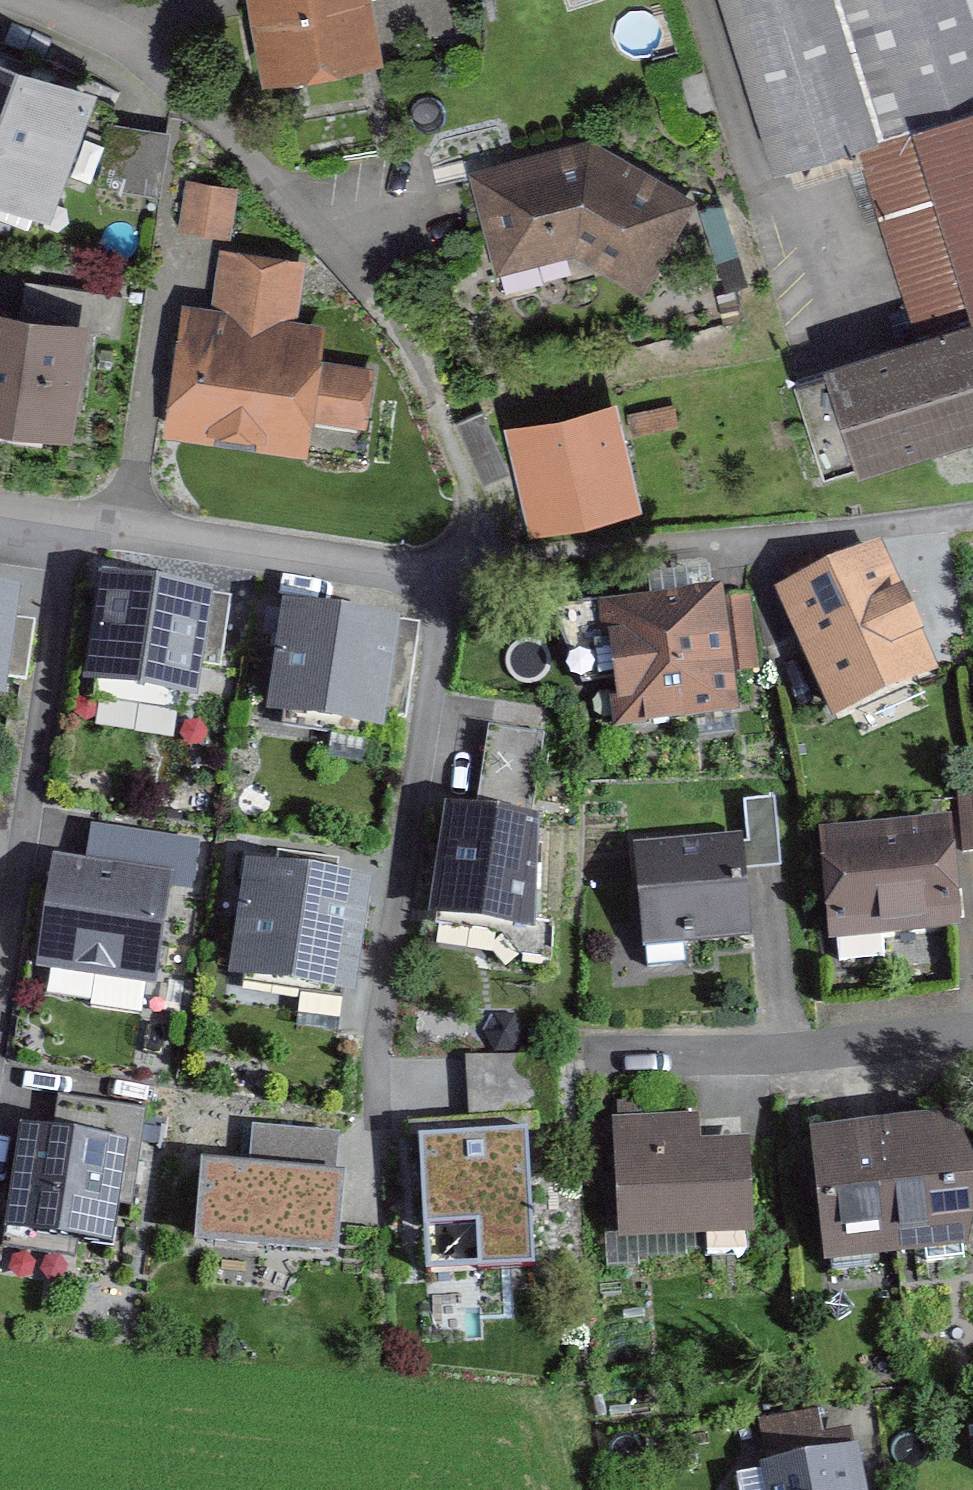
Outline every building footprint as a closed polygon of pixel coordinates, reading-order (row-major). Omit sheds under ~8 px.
[(372,0),(248,0),(264,91),(385,69),(372,0)] [(972,324),(972,0),(716,0),(772,184),(861,157),(917,341),(972,324)] [(25,66),(0,57),(0,132),(25,66)] [(0,132),(0,200),(53,219),(100,94),(25,66),(0,132)] [(168,182),(175,121),(113,114),(106,174),(168,182)] [(650,298),(698,198),(592,140),(467,166),(499,276),(580,259),(650,298)] [(183,221),(236,226),(241,174),(189,168),(183,221)] [(319,365),(326,326),(300,321),(311,261),(223,245),(210,316),(189,312),(166,435),(308,461),(316,416),(371,426),(380,376),(319,365)] [(91,328),(0,313),(0,431),(72,443),(91,328)] [(917,341),(795,378),(827,484),(972,439),(972,324),(917,341)] [(646,500),(622,403),(515,430),(539,527),(646,500)] [(464,436),(485,485),(509,475),(488,426),(464,436)] [(942,668),(887,546),(780,594),(835,716),(942,668)] [(218,596),(100,578),(84,683),(202,701),(218,596)] [(0,590),(0,700),(6,701),(22,593),(0,590)] [(744,715),(728,590),(612,605),(628,730),(744,715)] [(402,623),(285,606),(269,714),(386,731),(402,623)] [(539,798),(550,745),(491,734),(481,786),(539,798)] [(534,922),(541,810),(445,798),(431,909),(534,922)] [(955,822),(825,833),(834,941),(964,930),(955,822)] [(743,837),(639,847),(649,949),(753,939),(743,837)] [(354,870),(247,854),(229,973),(336,990),(354,870)] [(179,884),(58,869),(45,978),(165,993),(179,884)] [(146,1124),(148,1098),(75,1093),(73,1119),(146,1124)] [(700,1120),(616,1124),(621,1240),(758,1234),(754,1138),(701,1140),(700,1120)] [(899,1258),(972,1251),(972,1124),(887,1132),(899,1258)] [(899,1258),(887,1132),(819,1139),(831,1264),(899,1258)] [(135,1151),(22,1134),(7,1231),(120,1249),(135,1151)] [(540,1272),(531,1140),(427,1146),(435,1278),(540,1272)] [(346,1178),(207,1168),(201,1246),(340,1256),(346,1178)] [(773,1464),(777,1489),(871,1489),(864,1450),(773,1464)]
